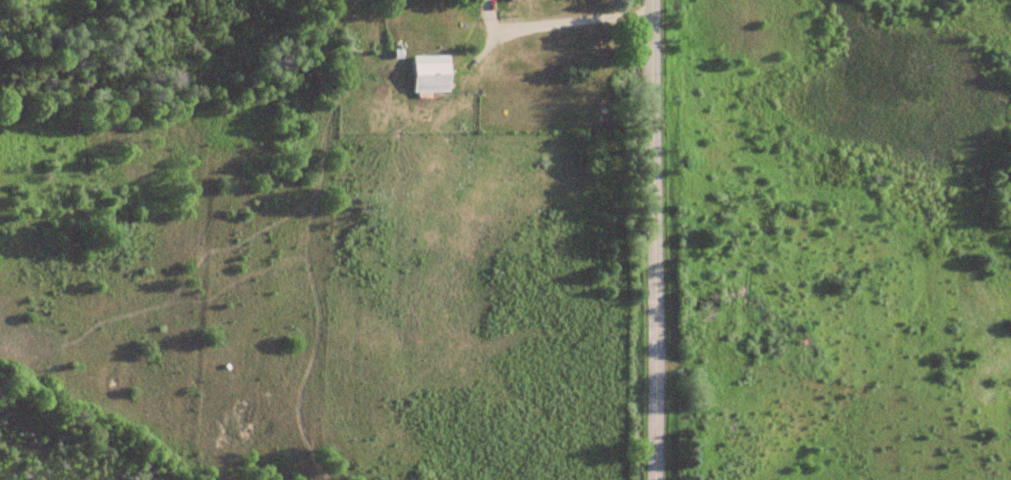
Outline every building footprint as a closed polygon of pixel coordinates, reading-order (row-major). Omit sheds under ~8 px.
[(432,93),(450,93),(450,56),(414,56),(414,97),(432,97),(432,93)]
